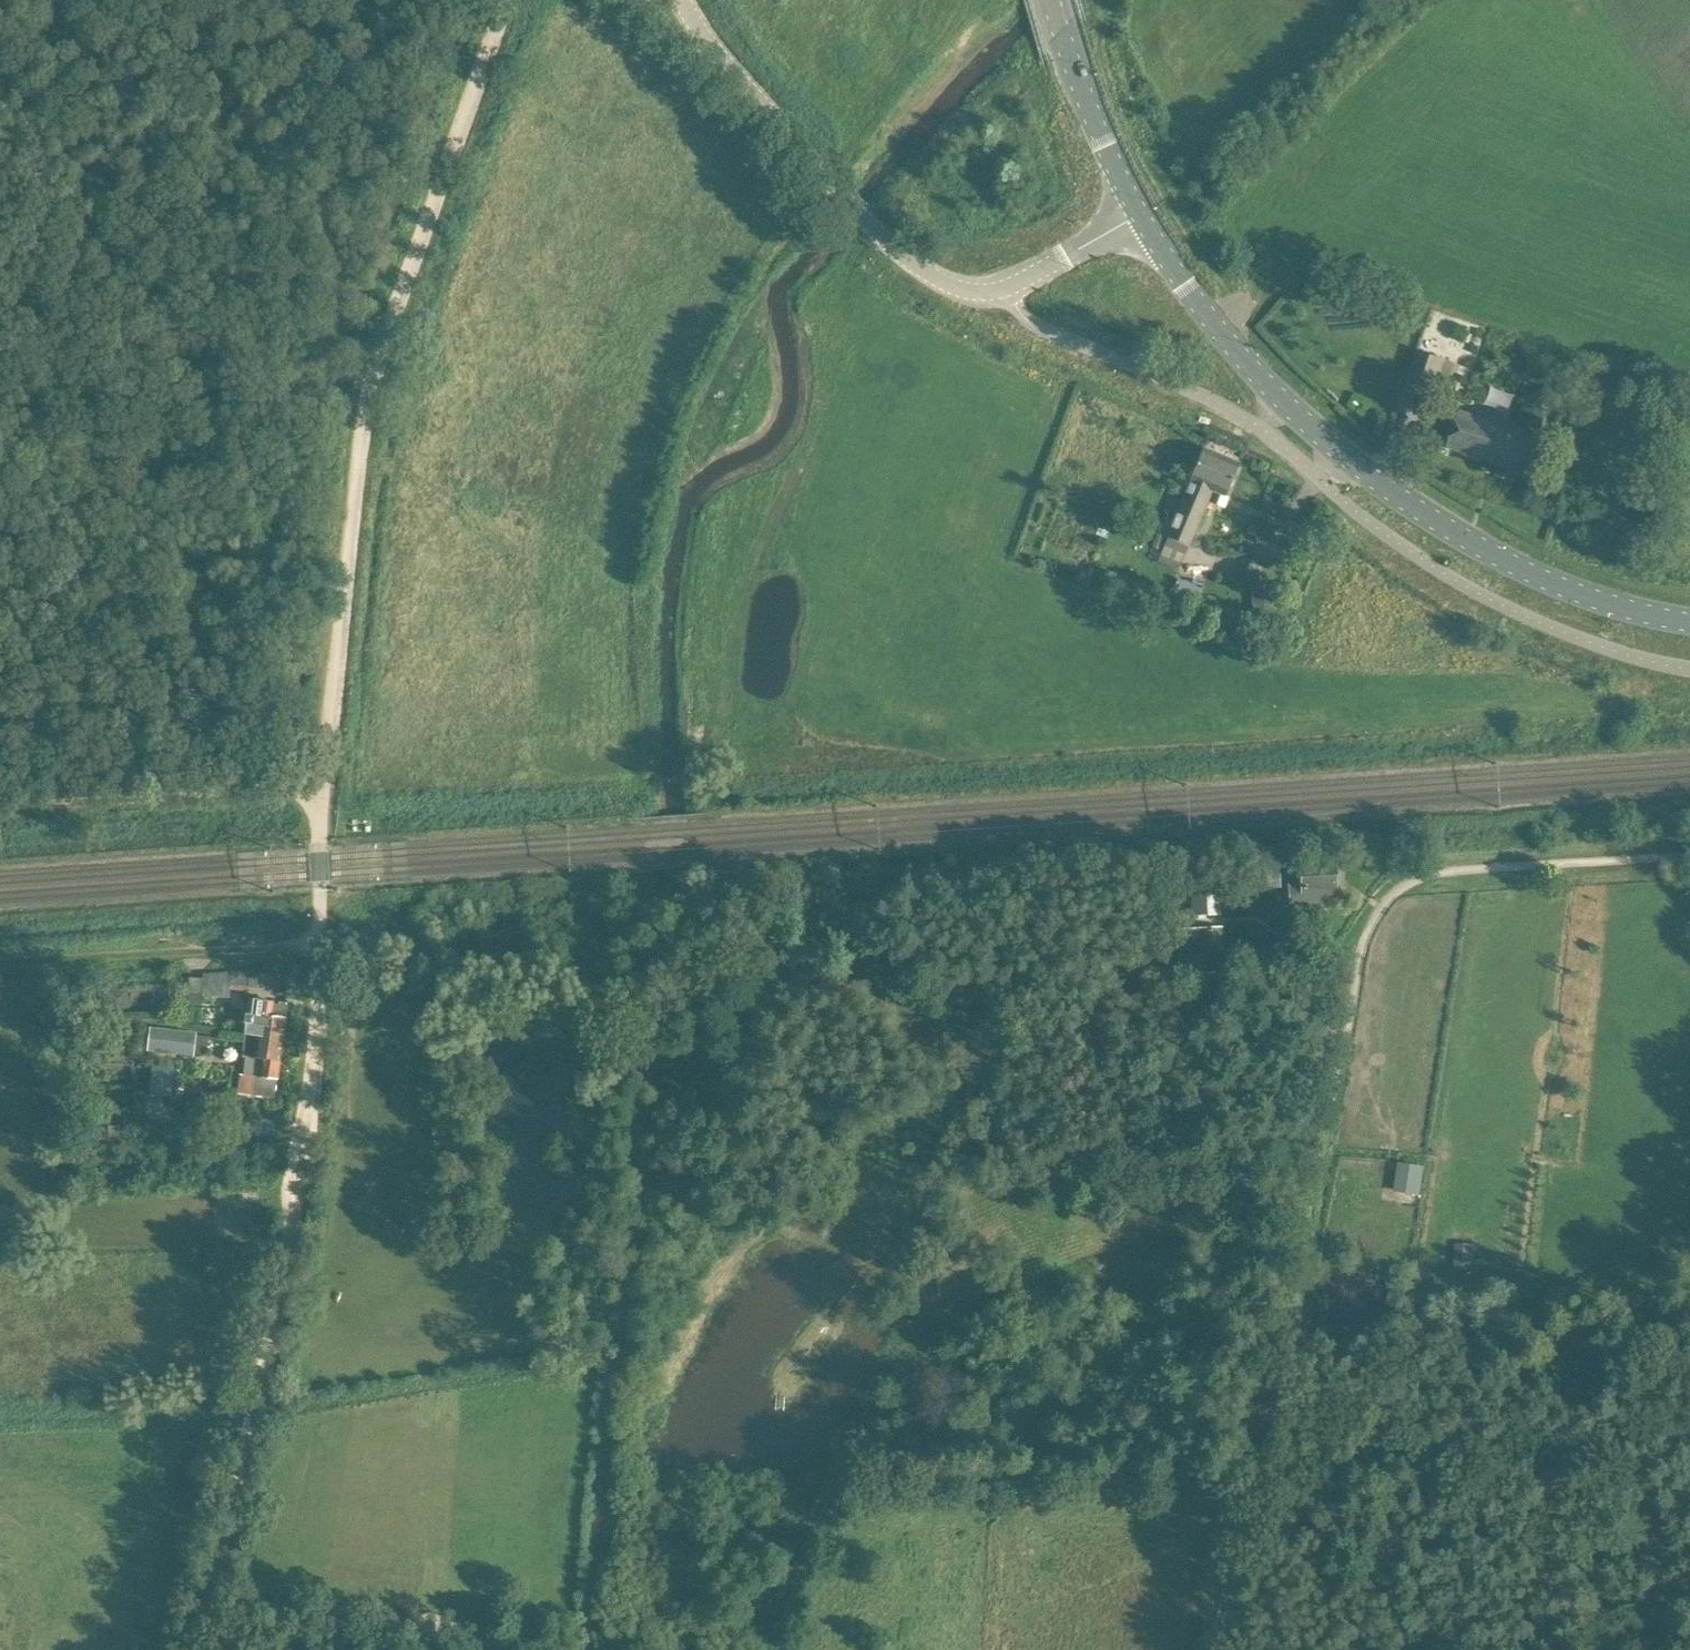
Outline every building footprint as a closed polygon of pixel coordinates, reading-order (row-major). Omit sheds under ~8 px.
[(1400,404),(1428,413),(1445,359),(1417,350),(1400,404)] [(1459,413),(1448,446),(1530,475),(1542,440),(1459,413)] [(1158,561),(1179,570),(1212,490),(1225,496),(1239,462),(1203,447),(1173,521),(1165,518),(1159,533),(1168,537),(1158,561)] [(1274,591),(1252,592),(1254,607),(1276,606),(1274,591)] [(1215,618),(1233,624),(1238,612),(1220,605),(1215,618)] [(1334,864),(1300,866),(1303,905),(1337,903),(1334,864)] [(1221,914),(1219,886),(1192,888),(1194,916),(1221,914)] [(1193,927),(1195,974),(1223,973),(1222,926),(1193,927)] [(231,971),(230,987),(248,988),(249,975),(249,972),(231,971)] [(203,977),(202,996),(216,996),(217,973),(203,973),(203,977)] [(170,975),(169,985),(189,986),(189,976),(170,975)] [(249,975),(248,987),(257,988),(258,975),(249,975)] [(248,1013),(245,1037),(282,1041),(287,1005),(269,1003),(269,1000),(253,998),(251,1013),(248,1013)] [(167,1055),(186,1058),(187,1053),(207,1056),(209,1035),(153,1029),(151,1047),(167,1049),(167,1055)] [(282,1041),(245,1037),(243,1057),(246,1057),(244,1074),(255,1076),(253,1089),(275,1092),(282,1041)] [(170,1069),(152,1070),(154,1094),(171,1093),(170,1069)] [(1389,1160),(1384,1198),(1417,1202),(1422,1164),(1389,1160)] [(1472,1269),(1472,1246),(1455,1246),(1454,1268),(1472,1269)]
